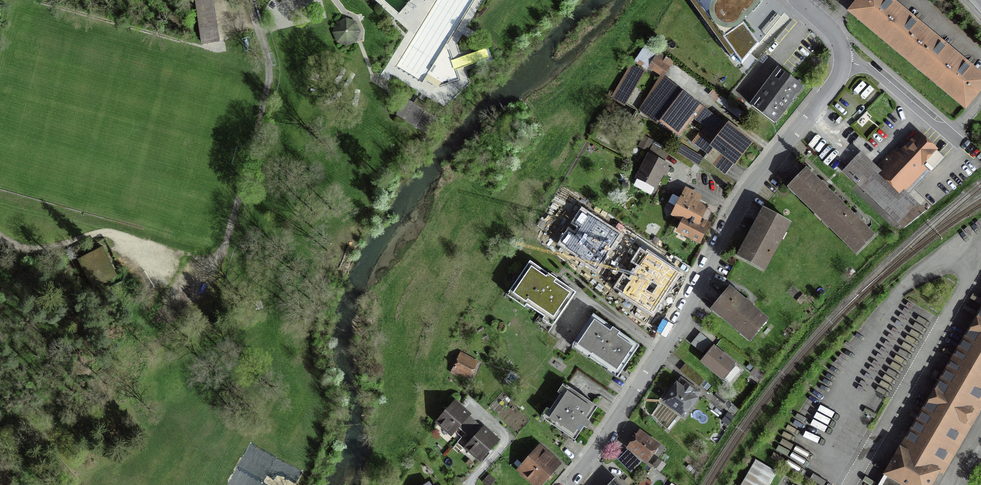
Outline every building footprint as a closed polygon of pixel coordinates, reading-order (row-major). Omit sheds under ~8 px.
[(202,42),(218,40),(211,0),(195,0),(202,42)] [(742,64),(759,44),(739,17),(741,14),(745,17),(760,0),(696,0),(742,64)] [(872,30),(887,42),(889,39),(903,51),(900,54),(915,66),(918,63),(932,74),(929,78),(944,90),(947,87),(960,98),(957,102),(965,108),(980,90),(980,76),(971,68),(972,67),(968,64),(966,63),(965,64),(959,58),(947,49),(948,48),(945,45),(942,43),(942,44),(918,24),(918,23),(916,21),(914,19),(913,20),(894,5),(895,4),(892,2),(891,0),(889,0),(889,1),(888,0),(860,0),(850,12),(858,18),(860,16),(874,27),(872,30)] [(351,28),(346,20),(337,23),(334,32),(338,41),(347,44),(356,41),(353,31),(351,28)] [(672,62),(658,53),(649,67),(663,76),(672,62)] [(752,106),(774,122),(802,86),(780,69),(752,106)] [(634,73),(629,70),(620,86),(625,89),(634,73)] [(721,121),(683,91),(659,122),(679,137),(689,124),(698,130),(702,124),(705,127),(693,142),(709,155),(715,147),(722,152),(713,164),(725,174),(735,162),(734,162),(749,142),(730,128),(731,127),(727,124),(725,126),(721,122),(721,121)] [(748,116),(720,95),(716,100),(744,121),(748,116)] [(406,100),(397,115),(428,133),(436,118),(426,112),(430,106),(416,98),(413,104),(406,100)] [(860,186),(905,228),(925,211),(904,191),(911,184),(907,180),(925,160),(934,168),(944,158),(921,137),(901,158),(893,151),(870,176),(857,164),(850,171),(855,176),(853,178),(861,185),(860,186)] [(667,165),(649,156),(638,177),(639,178),(636,183),(636,185),(642,188),(643,190),(650,194),(651,193),(655,186),(655,187),(667,165)] [(807,169),(790,185),(858,251),(874,235),(858,216),(825,184),(807,169)] [(697,195),(688,190),(674,215),(685,220),(680,231),(701,242),(710,224),(705,222),(703,227),(697,224),(706,206),(695,200),(697,195)] [(787,222),(763,209),(738,255),(762,269),(787,222)] [(116,276),(102,248),(79,260),(93,288),(116,276)] [(666,263),(648,254),(643,265),(647,268),(637,289),(658,300),(669,279),(658,274),(660,268),(663,270),(666,263)] [(576,293),(530,262),(509,292),(540,313),(534,322),(548,332),(576,293)] [(729,290),(714,308),(751,338),(766,320),(750,308),(752,306),(745,301),(744,303),(729,290)] [(880,484),(928,484),(980,395),(980,312),(880,484)] [(639,345),(593,315),(572,345),(618,376),(639,345)] [(711,341),(699,332),(690,343),(702,353),(711,341)] [(733,363),(714,347),(703,361),(722,377),(733,363)] [(458,357),(451,372),(457,375),(459,371),(469,376),(475,365),(458,357)] [(706,380),(685,365),(679,374),(700,389),(706,380)] [(700,392),(681,379),(665,401),(683,414),(700,392)] [(597,407),(566,386),(544,419),(575,440),(597,407)] [(476,422),(454,403),(438,421),(452,433),(458,426),(466,433),(476,422)] [(473,439),(467,447),(481,459),(497,441),(476,422),(466,433),(473,439)] [(657,445),(640,433),(629,447),(647,460),(657,445)] [(519,470),(536,484),(540,484),(559,464),(540,447),(519,470)] [(755,459),(740,484),(769,484),(777,471),(755,459)]
